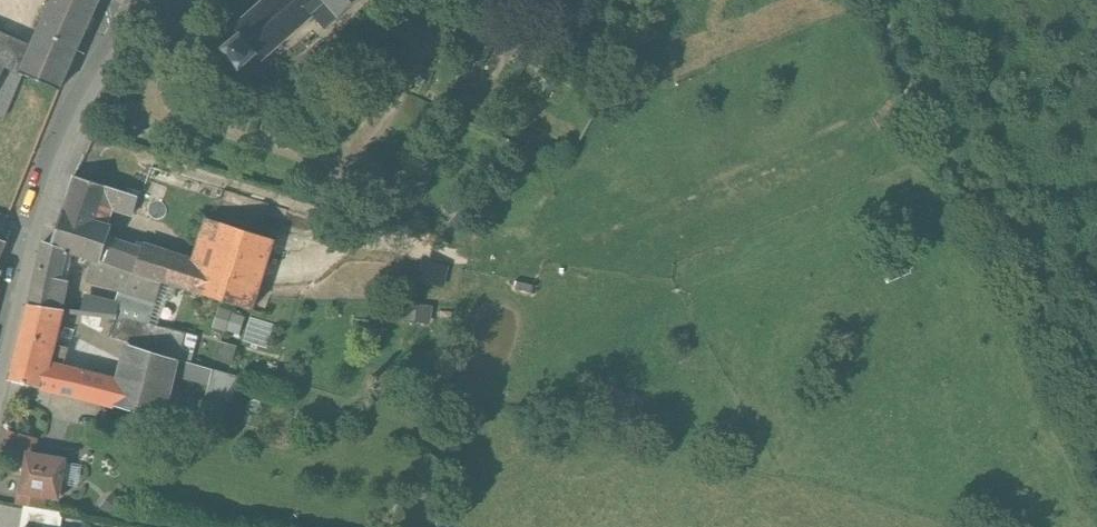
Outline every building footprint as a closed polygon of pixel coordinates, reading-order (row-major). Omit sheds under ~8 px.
[(31,52),(69,69),(100,0),(54,0),(31,52)] [(233,30),(239,37),(223,52),(239,72),(256,57),(261,63),(314,16),(326,29),(339,18),(340,18),(360,0),(267,0),(233,30)] [(0,38),(0,80),(4,69),(44,88),(40,98),(49,103),(54,92),(58,94),(69,69),(31,52),(0,38)] [(110,162),(86,154),(75,176),(102,185),(110,162)] [(102,185),(75,176),(69,196),(102,207),(138,215),(179,228),(184,211),(102,185)] [(102,207),(69,196),(53,245),(53,246),(67,251),(67,252),(93,260),(102,263),(111,235),(113,228),(97,223),(102,207)] [(276,241),(209,219),(200,244),(215,249),(209,267),(111,235),(102,263),(131,273),(171,286),(253,311),(276,241)] [(53,245),(44,243),(30,306),(54,309),(54,308),(67,252),(67,251),(53,246),(53,245)] [(102,263),(93,260),(88,275),(96,280),(126,290),(131,273),(102,263)] [(111,304),(90,299),(89,312),(110,315),(111,304)] [(54,309),(30,306),(11,382),(42,389),(47,366),(64,371),(69,350),(52,346),(56,329),(54,329),(59,309),(54,308),(54,309)] [(246,329),(247,311),(218,310),(218,328),(246,329)] [(136,321),(117,316),(109,339),(131,344),(136,321)] [(185,334),(136,321),(131,344),(131,346),(178,360),(185,334)] [(217,361),(238,361),(238,341),(218,341),(217,361)] [(178,360),(131,346),(121,385),(64,371),(47,366),(42,389),(115,407),(199,432),(215,371),(178,360)] [(38,439),(9,432),(4,454),(29,459),(29,457),(34,458),(38,439)] [(34,458),(29,457),(29,459),(23,494),(23,495),(46,499),(58,501),(64,497),(66,488),(61,482),(64,463),(34,458)] [(46,499),(23,495),(23,494),(19,493),(17,506),(44,510),(46,499)] [(24,509),(21,526),(63,526),(65,515),(24,509)]
